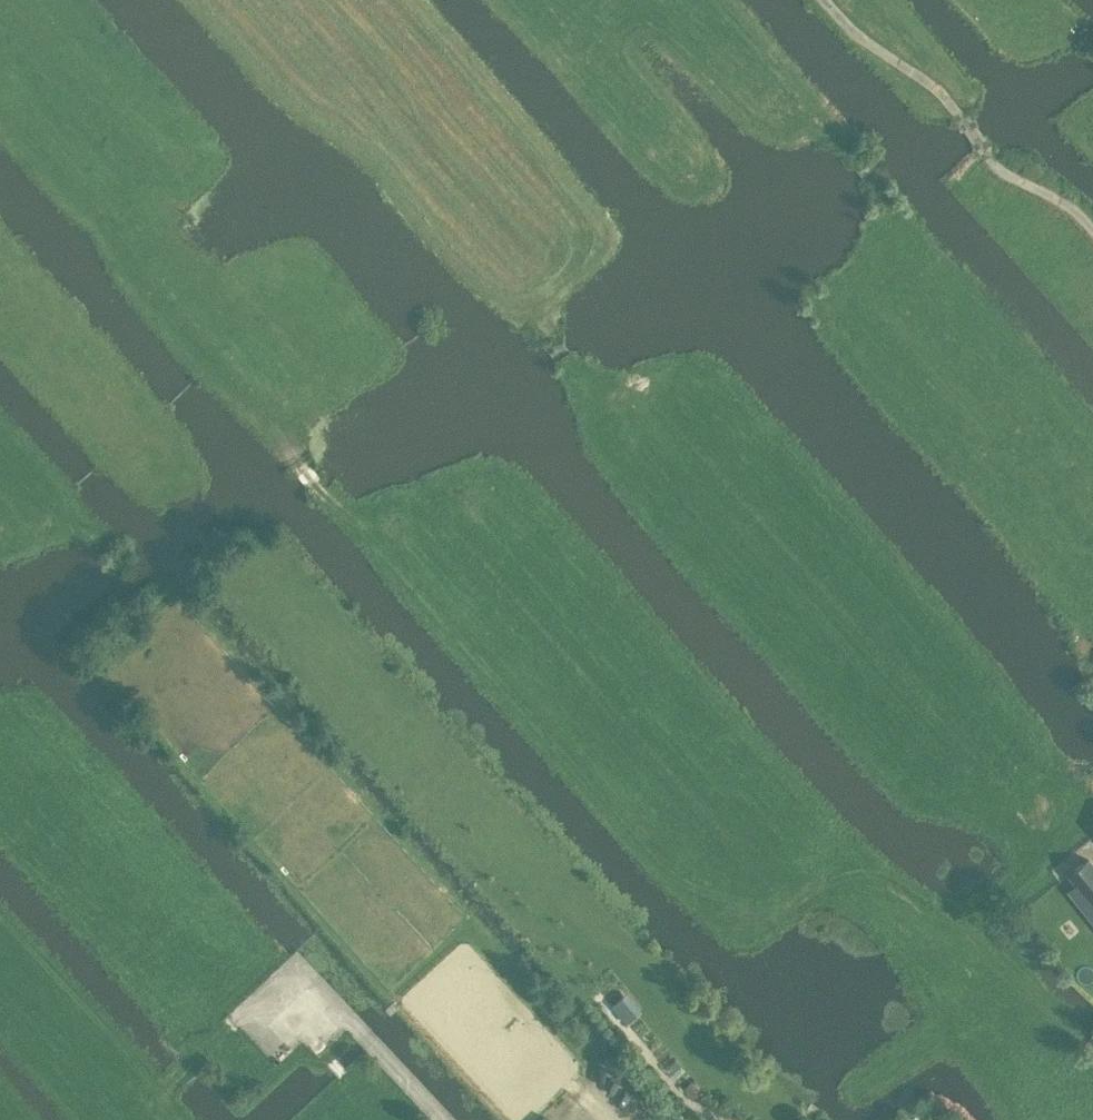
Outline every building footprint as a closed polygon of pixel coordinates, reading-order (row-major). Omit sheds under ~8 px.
[(1068,874),(1076,884),(1071,888),(1092,915),(1092,866),(1088,859),(1068,874)]
